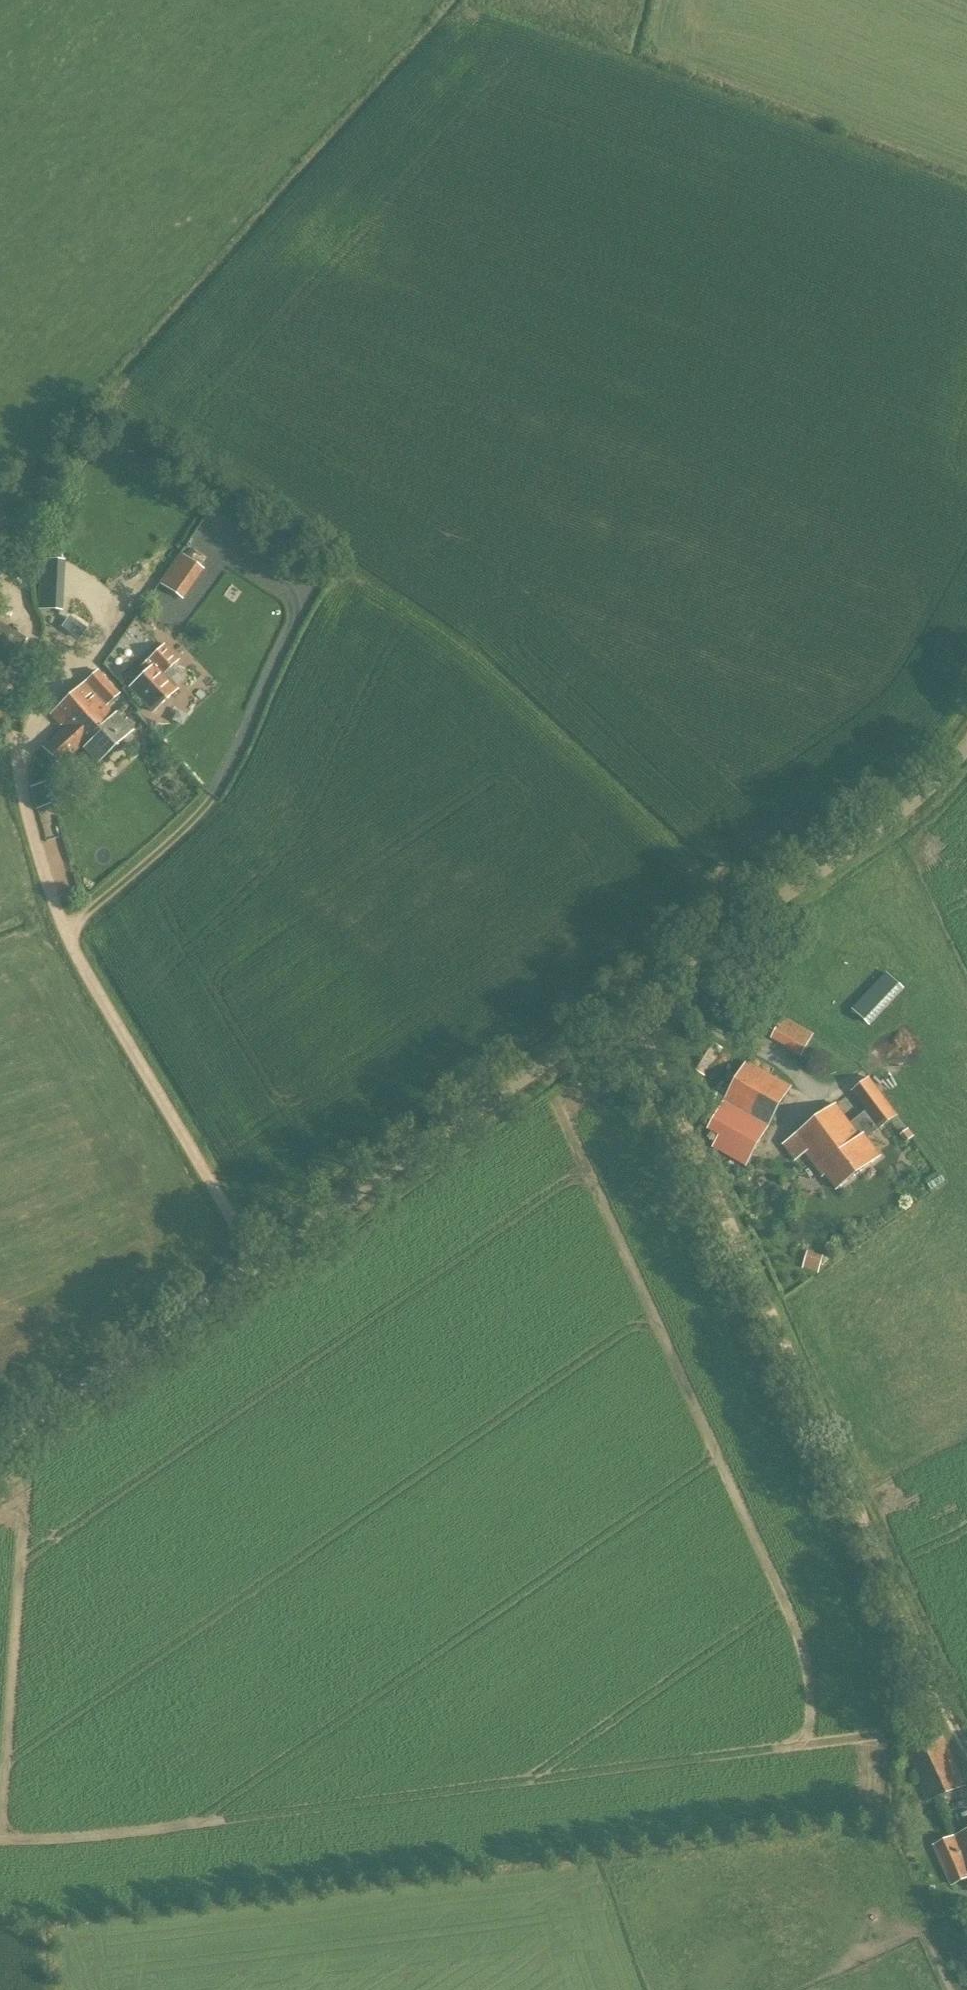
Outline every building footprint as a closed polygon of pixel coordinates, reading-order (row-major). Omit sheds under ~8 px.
[(0,546),(0,571),(9,550),(0,546)] [(203,568),(181,554),(160,585),(182,599),(203,568)] [(60,598),(40,597),(40,609),(60,610),(60,598)] [(20,649),(26,640),(0,625),(0,637),(20,649)] [(20,649),(0,637),(0,659),(10,665),(20,649)] [(141,666),(146,672),(129,688),(152,712),(176,690),(162,675),(178,659),(163,644),(141,666)] [(3,683),(13,667),(0,659),(0,682),(3,683)] [(50,715),(63,730),(42,749),(59,767),(81,746),(97,764),(131,732),(121,722),(119,723),(104,708),(118,695),(97,672),(50,715)] [(61,803),(55,781),(31,787),(36,809),(61,803)] [(887,974),(853,1011),(868,1025),(902,988),(887,974)] [(771,1039),(801,1056),(813,1034),(784,1017),(771,1039)] [(722,1049),(704,1039),(687,1067),(706,1078),(722,1049)] [(712,1149),(745,1168),(792,1087),(747,1063),(707,1130),(718,1137),(712,1149)] [(783,1145),(795,1161),(804,1154),(822,1177),(825,1175),(836,1190),(879,1157),(865,1139),(896,1116),(869,1079),(852,1092),(867,1111),(850,1124),(836,1105),(783,1145)] [(806,1268),(824,1271),(826,1258),(808,1255),(806,1268)] [(906,1738),(912,1750),(906,1752),(927,1802),(965,1786),(943,1738),(932,1741),(927,1730),(906,1738)] [(934,1846),(951,1885),(966,1878),(966,1831),(934,1846)]
